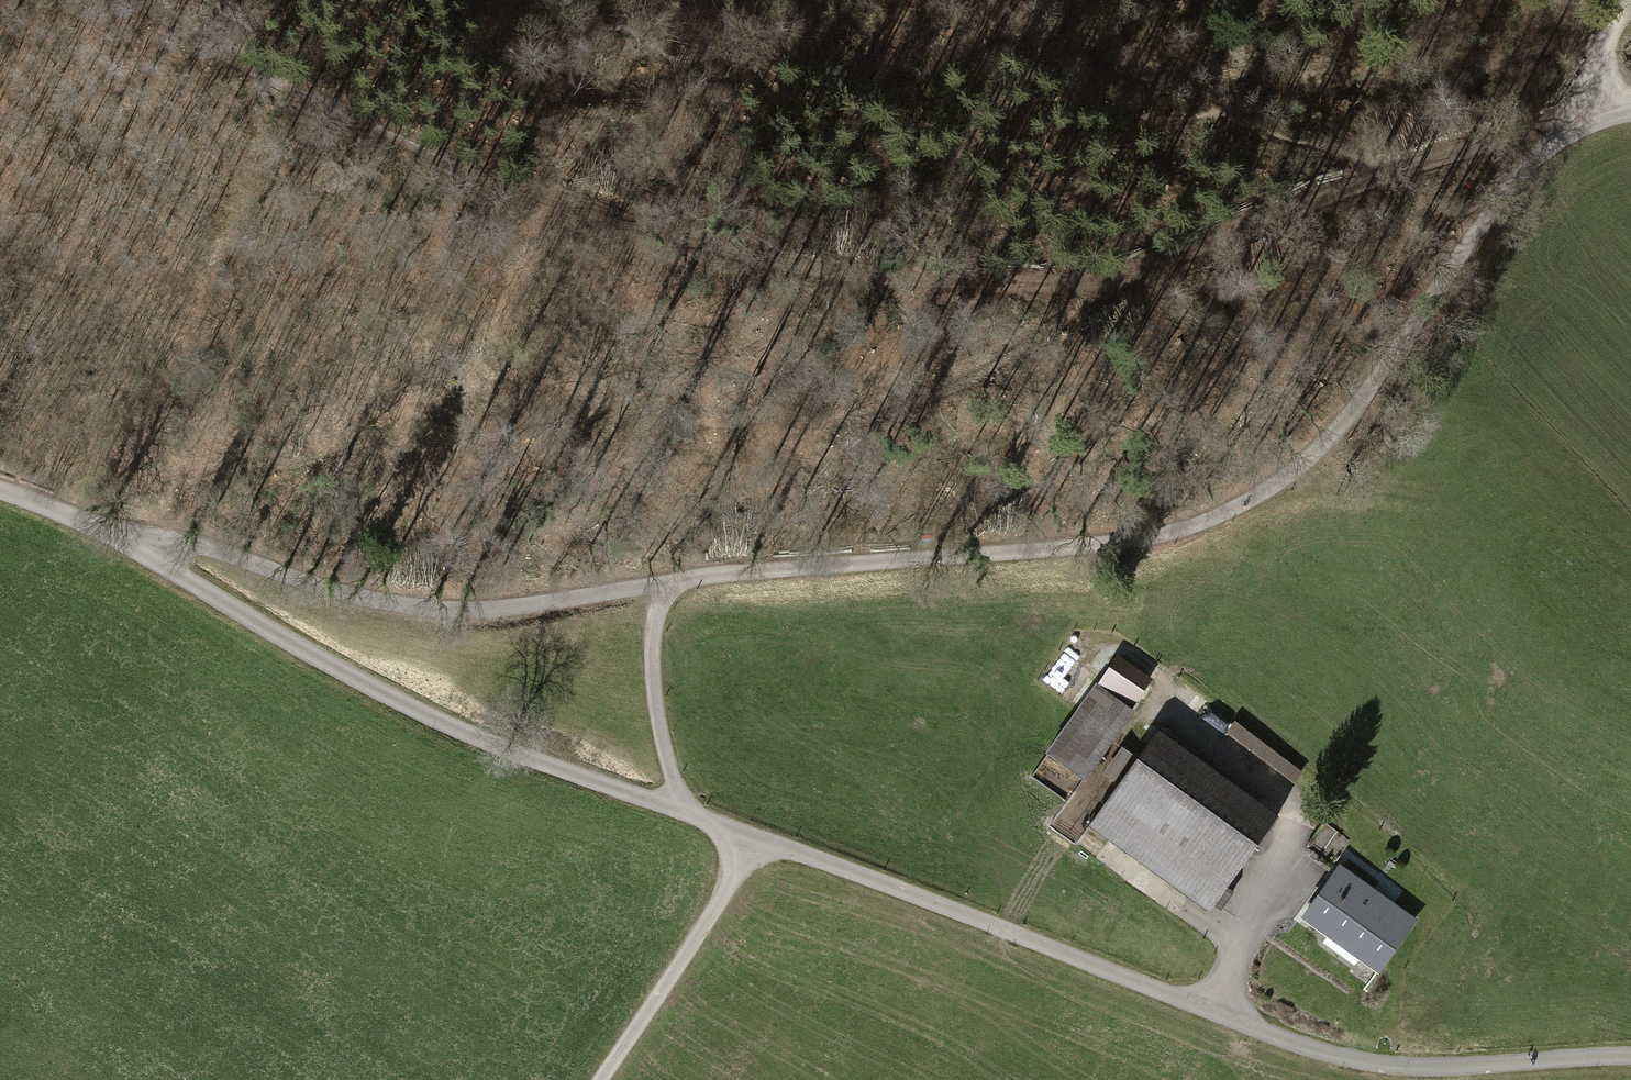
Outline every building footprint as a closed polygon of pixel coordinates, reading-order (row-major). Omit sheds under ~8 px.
[(1121,665),(1112,678),(1134,693),(1144,680),(1121,665)] [(1096,685),(1048,751),(1084,777),(1131,710),(1096,685)] [(1234,726),(1222,747),(1294,789),(1307,768),(1234,726)] [(1158,729),(1089,824),(1210,911),(1216,904),(1222,908),(1232,893),(1226,889),(1279,815),(1158,729)] [(1350,841),(1323,821),(1304,848),(1331,867),(1350,841)] [(1337,950),(1374,898),(1337,872),(1307,914),(1331,932),(1324,941),(1337,950)] [(1374,898),(1337,950),(1354,963),(1361,954),(1378,966),(1409,923),(1374,898)]
